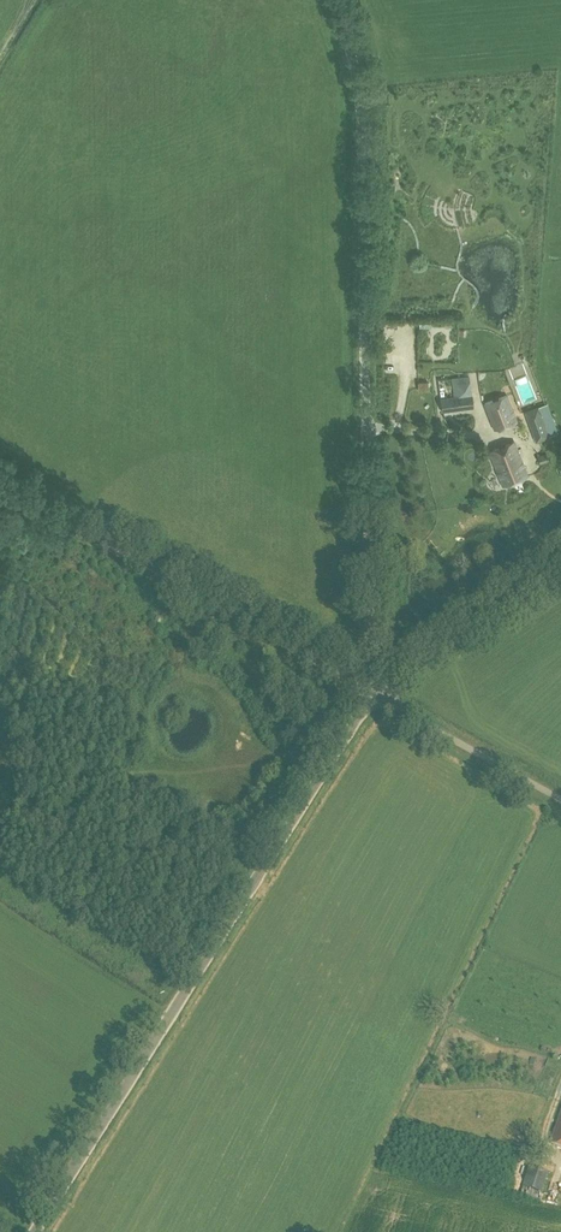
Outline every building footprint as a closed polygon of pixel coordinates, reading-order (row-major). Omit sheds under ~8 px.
[(441,398),(443,411),(474,407),(472,394),(470,375),(452,377),(454,396),(441,398)] [(485,403),(495,429),(517,421),(507,395),(485,403)] [(525,411),(536,442),(550,436),(550,435),(559,432),(553,416),(544,419),(539,406),(525,411)] [(456,429),(455,418),(445,419),(446,430),(456,429)] [(490,451),(503,485),(528,476),(514,441),(490,451)] [(538,457),(541,464),(550,460),(547,453),(538,457)] [(552,1144),(560,1147),(560,1116),(552,1144)] [(522,1189),(542,1195),(548,1174),(528,1167),(522,1189)]
